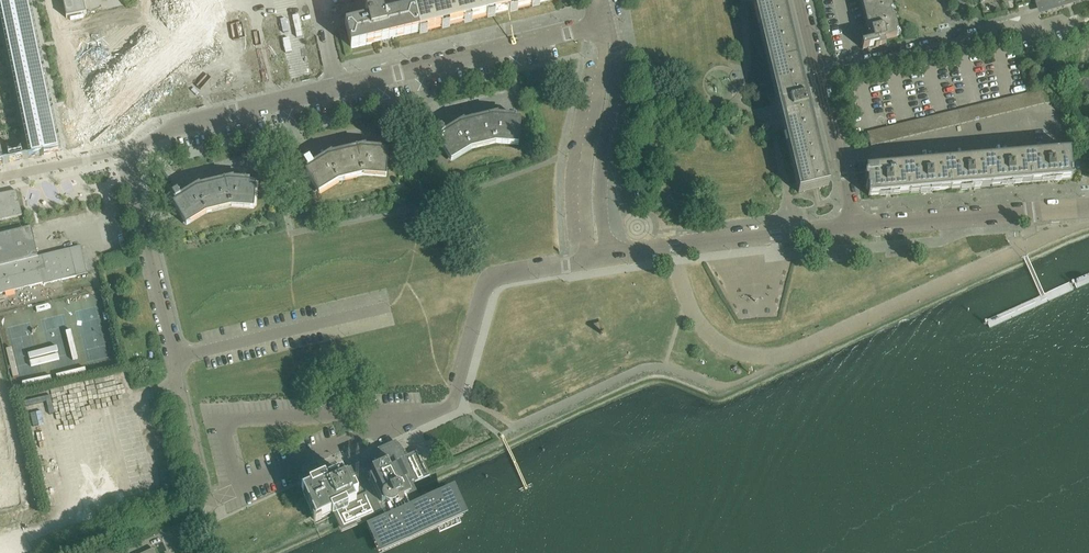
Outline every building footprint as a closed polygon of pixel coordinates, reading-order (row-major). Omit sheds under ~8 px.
[(32,158),(58,152),(27,0),(0,0),(0,3),(32,158)] [(413,9),(419,33),(555,0),(453,0),(413,9)] [(784,0),(752,0),(776,97),(798,194),(828,187),(810,108),(814,107),(812,97),(809,98),(807,89),(805,89),(784,0)] [(863,50),(875,47),(875,48),(885,46),(884,40),(887,39),(899,37),(890,2),(890,0),(863,0),(871,31),(862,33),(864,44),(861,45),(863,50)] [(1038,16),(1088,1),(1088,0),(1033,0),(1038,16)] [(351,49),(381,42),(419,33),(413,9),(384,16),(381,6),(366,10),(368,20),(345,26),(351,49)] [(1074,79),(1078,96),(1088,93),(1088,75),(1074,79)] [(1048,88),(1042,90),(1046,104),(1052,102),(1048,88)] [(1039,105),(1046,104),(1042,90),(1036,92),(1039,105)] [(1036,92),(1029,93),(1033,107),(1039,105),(1036,92)] [(1026,108),(1033,107),(1029,93),(1023,95),(1026,108)] [(1023,95),(1016,96),(1020,110),(1026,108),(1023,95)] [(1013,111),(1020,110),(1016,96),(1010,98),(1013,111)] [(1010,98),(1003,99),(1007,113),(1013,111),(1010,98)] [(1000,115),(1007,113),(1003,99),(997,101),(1000,115)] [(997,101),(991,103),(994,116),(1000,115),(997,101)] [(987,118),(994,116),(991,103),(984,104),(987,118)] [(984,104),(978,106),(981,119),(987,118),(984,104)] [(974,121),(981,119),(978,106),(971,107),(974,121)] [(971,107),(965,109),(968,122),(974,121),(971,107)] [(962,124),(968,122),(965,109),(958,110),(962,124)] [(958,110),(952,112),(955,126),(962,124),(958,110)] [(949,127),(955,126),(952,112),(945,114),(949,127)] [(945,114),(939,115),(942,129),(949,127),(945,114)] [(936,130),(942,129),(939,115),(932,117),(936,130)] [(932,117),(926,118),(929,132),(936,130),(932,117)] [(923,134),(929,132),(926,118),(919,120),(923,134)] [(919,120),(913,122),(916,135),(923,134),(919,120)] [(448,138),(442,128),(435,132),(452,160),(470,149),(495,143),(516,145),(518,124),(493,122),(462,130),(448,138)] [(910,137),(916,135),(913,122),(907,123),(910,137)] [(907,123),(900,125),(903,138),(910,137),(907,123)] [(897,140),(903,138),(900,125),(894,126),(897,140)] [(894,126),(887,128),(890,141),(897,140),(894,126)] [(884,143),(890,141),(887,128),(881,129),(884,143)] [(881,129),(874,131),(878,145),(884,143),(881,129)] [(874,131),(867,133),(871,146),(878,145),(874,131)] [(1033,182),(1048,181),(1072,179),(1069,152),(1030,156),(1033,182)] [(316,170),(310,160),(303,164),(319,191),(337,181),(363,174),(384,176),(386,156),(362,154),(330,161),(316,170)] [(992,186),(1008,185),(1033,182),(1030,156),(989,159),(992,186)] [(950,189),(967,188),(992,186),(989,159),(948,163),(950,189)] [(910,193),(926,191),(950,189),(948,163),(907,166),(910,193)] [(868,180),(869,196),(910,193),(907,166),(867,169),(867,170),(865,170),(866,180),(868,180)] [(184,201),(178,191),(170,196),(188,224),(206,213),(232,207),(252,208),(254,187),(230,185),(198,193),(184,201)] [(0,195),(0,221),(22,216),(17,191),(0,195)] [(640,205),(640,204),(638,192),(631,194),(634,207),(640,205)] [(30,227),(0,235),(0,294),(43,283),(44,285),(76,277),(69,249),(37,257),(30,227)] [(0,387),(0,462),(13,460),(0,387)] [(302,492),(302,491),(316,521),(335,513),(343,531),(372,517),(377,527),(377,528),(386,549),(457,517),(448,496),(423,507),(412,483),(414,482),(415,484),(430,477),(418,451),(411,455),(387,465),(382,454),(338,474),(338,475),(326,481),(325,478),(309,485),(311,488),(302,492)] [(0,475),(0,509),(23,505),(17,472),(0,475)] [(176,547),(179,552),(186,552),(182,544),(176,547)]
